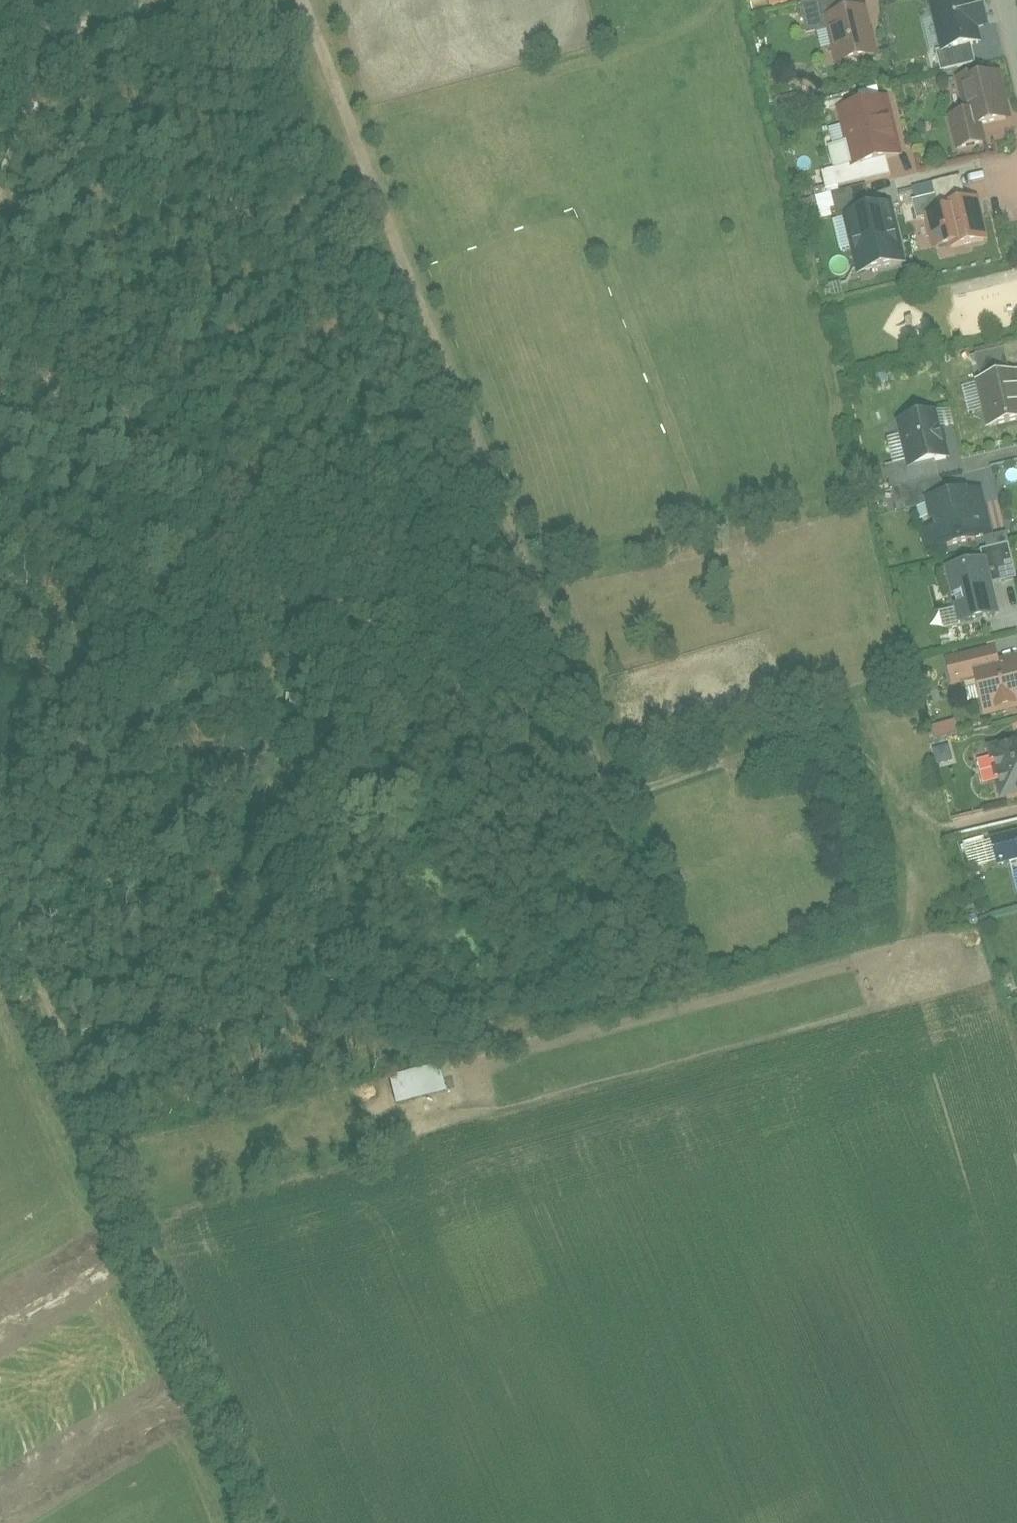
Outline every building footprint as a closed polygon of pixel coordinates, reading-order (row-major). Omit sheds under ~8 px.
[(869,6),(842,13),(839,0),(817,0),(803,3),(810,34),(828,30),(837,67),(881,56),(869,6)] [(932,3),(944,54),(990,43),(980,0),(945,0),(932,3)] [(967,111),(948,116),(958,152),(989,144),(985,130),(1015,122),(1001,67),(958,79),(967,111)] [(905,153),(891,97),(839,110),(853,166),(905,153)] [(939,211),(966,204),(960,178),(933,184),(935,196),(939,211)] [(917,221),(944,215),(952,249),(985,241),(976,202),(966,204),(939,211),(935,196),(912,202),(917,221)] [(891,202),(843,215),(861,277),(908,264),(891,202)] [(991,429),(1016,423),(1016,375),(981,382),(991,429)] [(924,508),(934,553),(992,539),(980,486),(946,494),(939,467),(958,462),(946,411),(900,421),(909,461),(885,467),(896,515),(924,508)] [(962,626),(1004,615),(997,588),(1016,583),(1016,568),(1011,544),(986,551),(988,561),(947,571),(962,626)] [(1016,709),(1016,660),(1003,664),(997,645),(947,660),(955,686),(977,680),(987,717),(1016,709)] [(933,727),(936,739),(959,733),(957,721),(933,727)] [(1008,800),(1016,798),(1016,743),(995,749),(1008,800)] [(936,749),(937,765),(954,763),(952,747),(936,749)] [(992,842),(998,866),(1016,861),(1016,835),(992,842)] [(444,1064),(392,1077),(399,1106),(451,1093),(444,1064)]
